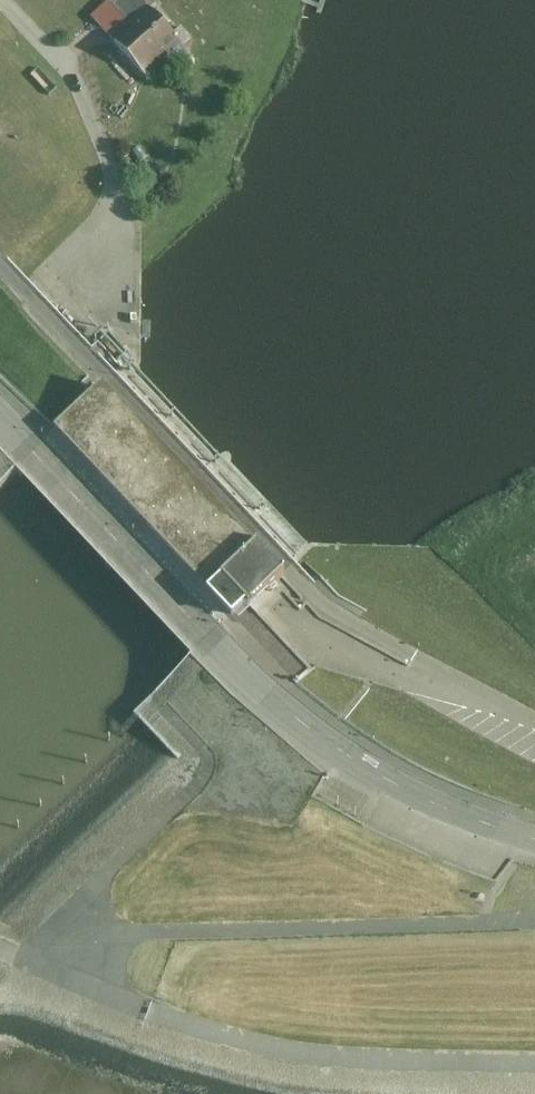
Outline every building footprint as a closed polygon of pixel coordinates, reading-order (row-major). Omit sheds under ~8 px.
[(157,0),(112,0),(92,18),(117,44),(146,77),(183,43),(152,11),(159,3),(157,0)] [(104,396),(57,441),(231,623),(245,609),(278,578),(294,562),(308,549),(133,368),(104,396)]
